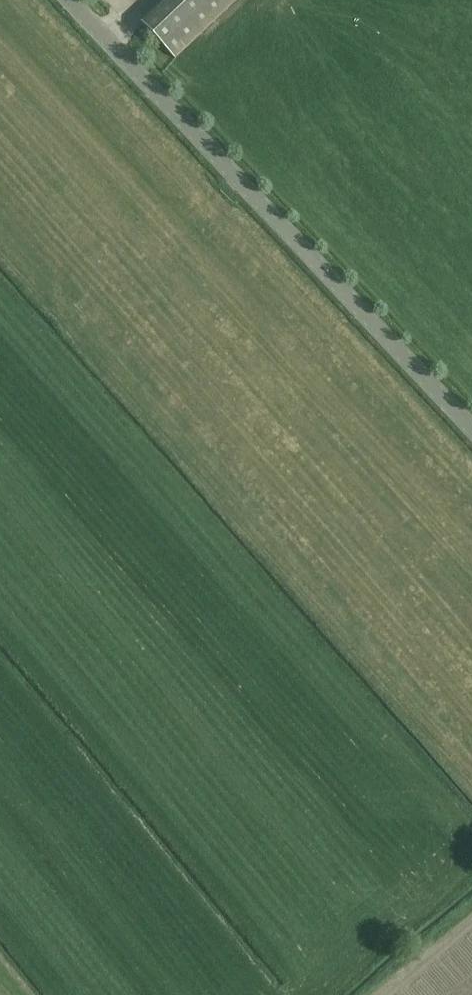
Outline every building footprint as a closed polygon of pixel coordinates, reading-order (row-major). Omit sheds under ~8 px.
[(144,26),(175,58),(236,0),(172,0),(144,26)]
